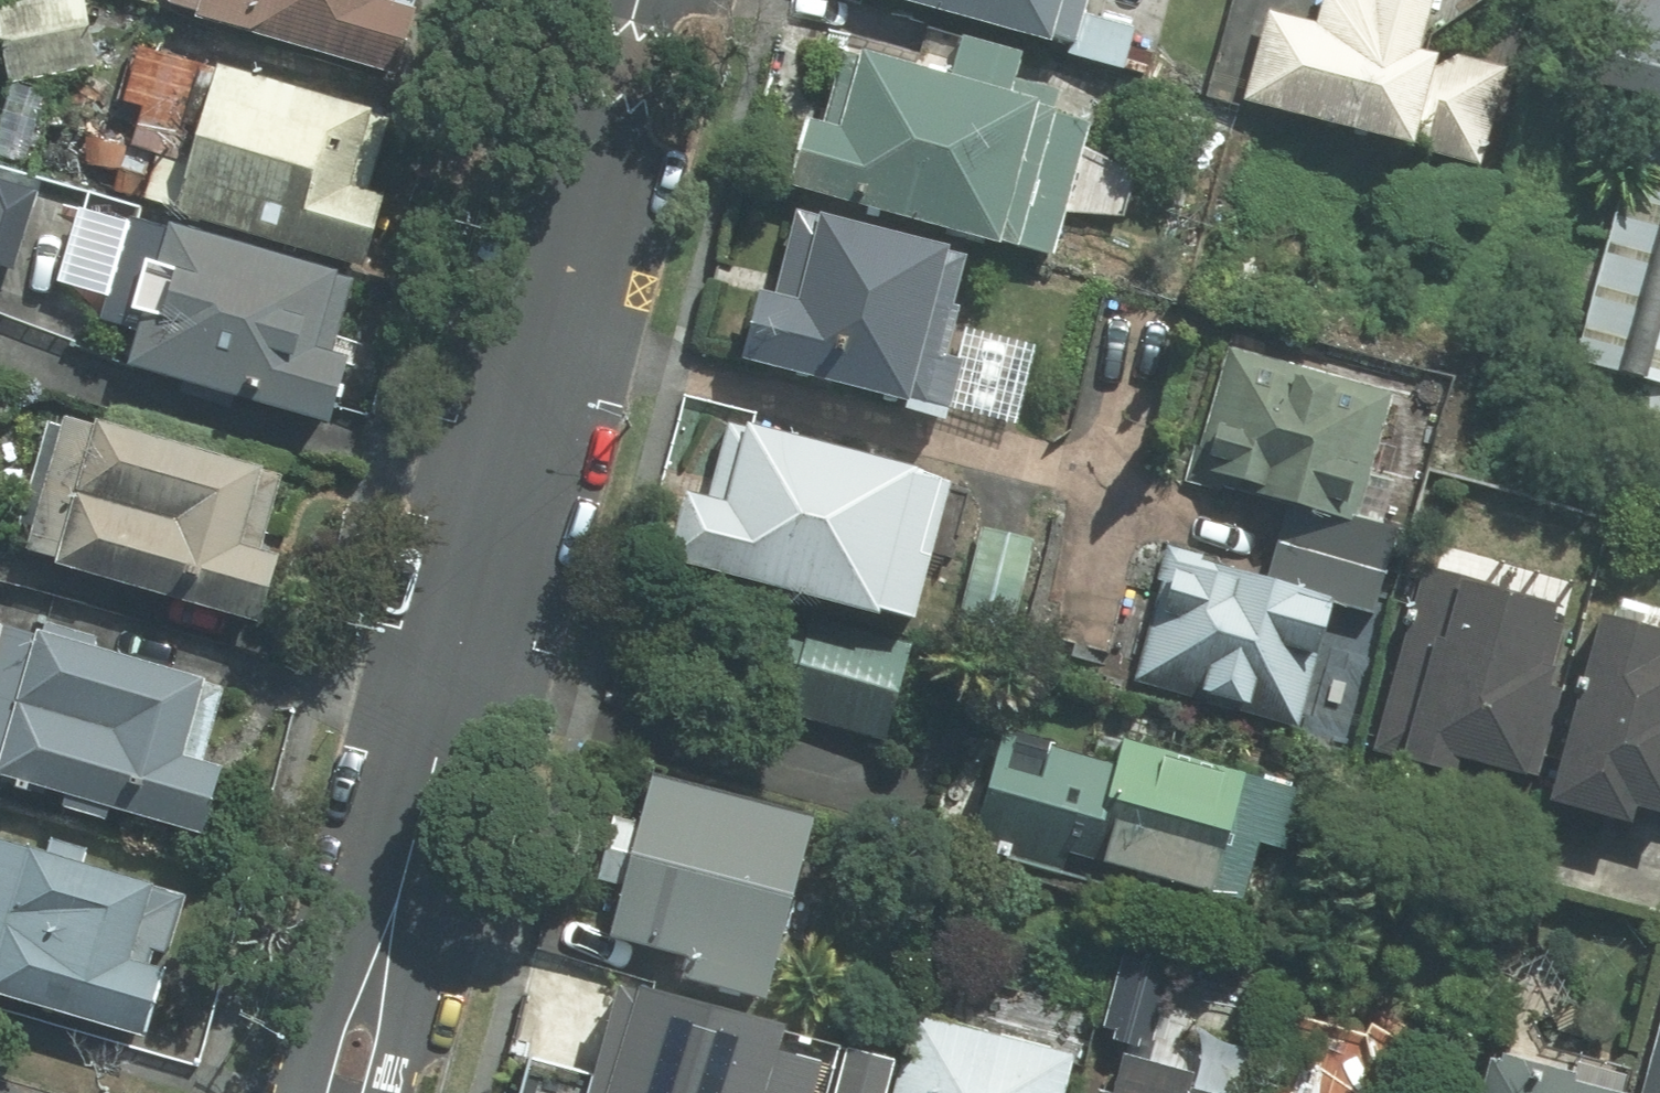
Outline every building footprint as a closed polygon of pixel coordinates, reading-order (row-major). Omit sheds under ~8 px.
[(80,0),(33,0),(0,7),(0,49),(9,93),(96,74),(80,0)] [(102,5),(341,81),(368,0),(104,0),(102,5)] [(1013,52),(1026,0),(809,0),(1013,52)] [(1204,98),(1432,156),(1462,42),(1297,0),(1229,0),(1204,98)] [(1584,79),(1659,100),(1659,0),(1607,0),(1584,79)] [(798,65),(765,193),(992,250),(1025,123),(798,65)] [(351,129),(158,67),(116,199),(308,260),(351,129)] [(1636,144),(1569,395),(1659,419),(1659,150),(1636,144)] [(42,190),(0,176),(0,276),(13,280),(42,190)] [(298,292),(85,224),(42,358),(255,426),(298,292)] [(754,224),(714,378),(862,415),(902,261),(754,224)] [(1396,391),(1230,343),(1193,468),(1360,517),(1396,391)] [(21,415),(0,479),(0,572),(195,634),(242,485),(21,415)] [(690,428),(651,579),(864,633),(903,482),(690,428)] [(1035,538),(987,526),(963,622),(1011,634),(1035,538)] [(1150,537),(1116,667),(1230,696),(1263,566),(1150,537)] [(1387,603),(1353,738),(1469,767),(1503,633),(1387,603)] [(911,649),(795,619),(771,712),(887,743),(911,649)] [(0,621),(0,775),(139,819),(184,679),(0,621)] [(1543,658),(1505,807),(1606,832),(1644,684),(1543,658)] [(1094,755),(1067,859),(1201,894),(1228,789),(1094,755)] [(595,803),(563,930),(737,975),(770,847),(595,803)] [(0,844),(0,969),(111,1004),(148,891),(0,844)] [(1153,1044),(1178,958),(1122,941),(1097,1027),(1153,1044)] [(557,1092),(743,1092),(756,1042),(582,997),(557,1092)] [(856,1092),(998,1092),(1013,1034),(880,1000),(856,1092)] [(1434,1092),(1559,1092),(1559,1091),(1442,1061),(1434,1092)]
